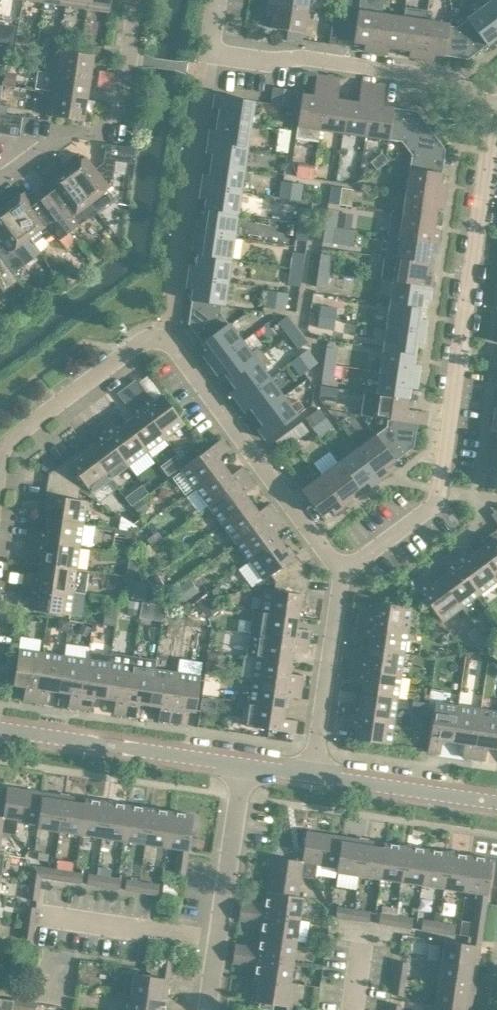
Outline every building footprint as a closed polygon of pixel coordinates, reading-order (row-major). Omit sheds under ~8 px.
[(86,7),(109,11),(110,0),(88,0),(86,7)] [(268,3),(307,9),(308,0),(269,0),(268,3)] [(338,14),(349,15),(351,0),(340,0),(338,14)] [(486,5),(496,20),(496,0),(492,0),(486,5)] [(307,9),(268,3),(266,15),(273,16),(271,27),(290,30),(303,32),(307,9)] [(486,5),(467,18),(467,19),(486,44),(486,45),(495,38),(496,40),(496,20),(486,5)] [(405,7),(403,16),(399,49),(409,50),(408,56),(420,58),(426,20),(427,10),(405,7)] [(375,52),(381,13),(358,10),(353,42),(364,44),(363,50),(375,52)] [(381,13),(375,52),(387,53),(388,47),(399,49),(403,16),(381,13)] [(349,15),(338,14),(335,30),(346,32),(349,15)] [(456,27),(449,25),(448,25),(444,52),(445,52),(467,56),(475,50),(476,52),(486,44),(467,19),(456,27)] [(449,23),(426,20),(420,58),(432,60),(433,54),(444,55),(445,52),(444,52),(448,25),(449,25),(449,23)] [(0,23),(0,41),(15,43),(17,26),(0,23)] [(303,32),(290,30),(289,37),(302,39),(303,32)] [(57,49),(53,71),(90,77),(93,54),(57,49)] [(98,78),(112,80),(114,72),(99,70),(98,78)] [(90,77),(53,71),(50,92),(86,98),(90,77)] [(302,93),(297,126),(295,138),(318,141),(320,129),(328,76),(316,75),(313,95),(302,93)] [(328,76),(320,129),(343,132),(347,100),(337,99),(340,78),(328,76)] [(112,80),(98,78),(97,86),(111,88),(112,80)] [(347,100),(343,132),(365,136),(373,83),(361,81),(358,102),(347,100)] [(385,85),(373,83),(365,136),(388,139),(393,107),(382,105),(385,85)] [(292,106),(294,90),(273,86),(270,103),(292,106)] [(86,98),(50,92),(47,115),(83,120),(86,98)] [(253,100),(215,95),(213,107),(219,108),(218,119),(250,123),(253,100)] [(406,109),(393,107),(388,139),(402,141),(407,147),(428,131),(415,113),(405,112),(406,109)] [(0,113),(0,123),(8,124),(7,134),(19,136),(22,116),(0,113)] [(250,123),(218,119),(216,130),(210,129),(208,140),(247,146),(250,123)] [(7,134),(8,124),(0,123),(0,133),(7,134)] [(276,141),(287,142),(288,127),(277,126),(276,141)] [(428,131),(407,147),(412,154),(410,167),(410,168),(441,173),(441,172),(443,159),(440,159),(442,150),(428,131)] [(247,146),(208,140),(206,152),(213,153),(211,164),(243,169),(247,146)] [(85,156),(82,158),(78,153),(62,165),(66,170),(89,202),(112,185),(115,158),(104,157),(102,171),(98,174),(85,156)] [(203,174),(201,186),(240,191),(243,169),(211,164),(210,175),(203,174)] [(410,168),(410,167),(409,167),(406,191),(444,196),(446,184),(440,183),(441,172),(441,173),(410,168)] [(89,202),(66,170),(47,184),(60,202),(51,209),(69,232),(96,211),(89,202)] [(278,197),(301,200),(303,184),(280,180),(278,197)] [(339,204),(342,187),(330,185),(327,202),(339,204)] [(240,191),(201,186),(200,197),(206,198),(204,209),(237,214),(240,191)] [(353,189),(342,187),(339,204),(350,206),(353,189)] [(69,232),(51,209),(42,215),(24,191),(5,205),(29,237),(38,229),(45,239),(55,232),(59,239),(69,232)] [(444,196),(406,191),(402,213),(435,218),(436,207),(443,208),(444,196)] [(5,205),(0,209),(0,237),(4,243),(0,247),(0,257),(12,273),(25,264),(13,248),(29,237),(5,205)] [(299,206),(297,222),(309,224),(311,208),(299,206)] [(197,219),(195,231),(233,236),(237,214),(204,209),(203,220),(197,219)] [(324,225),(336,227),(336,226),(343,227),(345,214),(338,213),(338,210),(327,209),(324,225)] [(435,218),(402,213),(399,236),(438,241),(440,229),(433,228),(435,218)] [(309,224),(297,222),(294,239),(306,241),(309,224)] [(336,227),(324,225),(322,241),(333,243),(336,227)] [(233,236),(195,231),(193,243),(199,243),(198,254),(230,259),(233,236)] [(399,236),(396,258),(428,263),(430,252),(436,253),(438,241),(399,236)] [(293,251),(290,267),(302,269),(304,253),(293,251)] [(320,253),(318,270),(334,272),(337,256),(320,253)] [(190,264),(188,276),(227,281),(230,259),(198,254),(196,265),(190,264)] [(428,263),(396,258),(384,256),(381,279),(392,281),(431,286),(433,274),(427,273),(428,263)] [(2,290),(17,279),(12,273),(0,257),(0,287),(2,290)] [(302,269),(290,267),(288,284),(299,286),(302,269)] [(334,272),(318,270),(315,286),(327,288),(330,272),(334,272)] [(227,281),(188,276),(186,288),(193,288),(191,300),(194,300),(221,304),(223,304),(227,281)] [(431,286),(392,281),(389,303),(421,308),(423,297),(429,298),(431,286)] [(288,293),(265,289),(263,306),(285,309),(288,293)] [(221,304),(194,300),(191,323),(196,330),(194,331),(202,342),(229,324),(220,312),(221,304)] [(389,303),(386,326),(425,331),(426,319),(420,319),(421,308),(389,303)] [(320,305),(318,316),(335,318),(337,307),(320,305)] [(290,338),(299,332),(286,315),(277,322),(290,338)] [(335,318),(318,316),(317,327),(333,329),(335,318)] [(229,324),(202,342),(208,351),(203,355),(210,364),(243,343),(229,324)] [(386,326),(382,348),(415,353),(416,342),(423,343),(425,331),(386,326)] [(299,332),(290,338),(297,348),(306,341),(299,332)] [(250,352),(243,343),(210,364),(217,374),(223,370),(229,379),(265,355),(258,346),(250,352)] [(323,363),(335,364),(337,348),(326,346),(323,363)] [(307,348),(289,362),(299,376),(317,362),(307,348)] [(382,348),(379,371),(418,376),(420,365),(413,364),(415,353),(382,348)] [(270,362),(265,355),(229,379),(236,387),(230,391),(238,401),(270,379),(262,369),(270,362)] [(335,364),(323,363),(321,379),(333,381),(333,377),(341,378),(342,366),(335,365),(335,364)] [(418,376),(379,371),(376,393),(408,398),(410,387),(416,388),(418,376)] [(270,379),(238,401),(245,411),(250,407),(256,415),(283,397),(270,379)] [(134,380),(126,386),(135,397),(143,391),(134,380)] [(126,386),(117,392),(126,404),(127,403),(135,397),(126,386)] [(184,423),(162,394),(152,402),(144,390),(143,391),(135,397),(165,437),(184,423)] [(408,398),(376,393),(364,392),(361,415),(365,415),(374,417),(387,419),(387,418),(414,422),(414,423),(425,424),(427,412),(406,409),(408,398)] [(165,437),(135,397),(127,403),(126,404),(134,415),(125,422),(146,451),(165,437)] [(283,397),(256,415),(263,424),(258,428),(265,438),(296,415),(283,397)] [(312,427),(325,417),(318,407),(305,417),(312,427)] [(332,426),(325,417),(312,427),(319,436),(332,426)] [(108,418),(98,424),(128,464),(146,451),(125,422),(116,429),(108,418)] [(386,426),(376,434),(375,435),(394,460),(395,460),(405,452),(403,450),(411,445),(414,423),(414,422),(387,418),(387,419),(386,426)] [(301,421),(288,431),(295,440),(308,431),(301,421)] [(357,431),(350,421),(343,427),(350,436),(357,431)] [(97,442),(88,449),(110,478),(128,464),(98,424),(89,431),(97,442)] [(295,440),(288,431),(274,441),(281,450),(295,440)] [(375,435),(376,434),(375,434),(356,448),(380,479),(389,472),(386,467),(395,460),(394,460),(375,435)] [(221,438),(203,452),(181,468),(195,487),(224,466),(217,457),(228,448),(221,438)] [(486,463),(496,465),(496,442),(495,452),(488,451),(486,463)] [(356,448),(338,461),(358,488),(366,481),(370,486),(380,479),(356,448)] [(76,452),(48,472),(79,491),(79,490),(86,485),(91,492),(110,478),(88,449),(79,456),(76,452)] [(338,461),(320,475),(343,506),(353,499),(349,494),(358,488),(338,461)] [(486,463),(485,475),(491,476),(489,487),(496,489),(496,465),(486,463)] [(224,466),(195,487),(208,505),(248,476),(241,466),(230,475),(224,466)] [(79,491),(48,472),(43,506),(49,507),(47,518),(83,523),(86,500),(78,499),(79,491)] [(343,506),(320,475),(301,489),(321,515),(330,508),(334,513),(343,506)] [(248,476),(208,505),(222,524),(251,502),(244,493),(255,485),(248,476)] [(251,502),(222,524),(236,542),(276,512),(269,503),(258,511),(251,502)] [(276,512),(236,542),(249,560),(278,539),(271,530),(283,522),(276,512)] [(32,527),(30,539),(79,546),(83,523),(47,518),(45,529),(32,527)] [(476,551),(496,580),(496,529),(482,540),(485,544),(476,551)] [(79,546),(30,539),(28,550),(42,552),(40,563),(76,568),(79,546)] [(278,539),(249,560),(263,579),(270,574),(275,581),(309,572),(289,545),(285,548),(278,539)] [(476,551),(467,558),(458,547),(449,553),(479,593),(486,603),(496,595),(496,580),(476,551)] [(448,571),(439,578),(461,607),(479,593),(449,553),(440,560),(448,571)] [(76,568),(40,563),(39,574),(25,572),(23,584),(73,591),(84,593),(88,570),(76,568)] [(265,588),(262,611),(298,617),(299,606),(304,606),(309,572),(275,581),(274,589),(265,588)] [(461,607),(439,578),(430,585),(422,574),(412,581),(442,621),(461,607)] [(73,591),(23,584),(22,595),(35,597),(34,609),(69,614),(73,591)] [(358,623),(407,630),(410,607),(375,601),(373,613),(359,611),(358,623)] [(298,617),(262,611),(259,634),(308,641),(310,630),(296,628),(298,617)] [(407,630),(358,623),(356,634),(370,636),(368,647),(404,652),(407,630)] [(259,634),(255,657),(291,662),(293,651),(306,653),(308,641),(259,634)] [(404,652),(368,647),(366,658),(353,656),(351,668),(400,675),(404,652)] [(18,648),(13,684),(25,686),(23,700),(34,701),(42,652),(18,648)] [(42,652),(34,701),(46,703),(48,689),(59,691),(64,655),(42,652)] [(87,659),(64,655),(59,691),(70,692),(68,706),(79,708),(87,659)] [(291,662),(255,657),(252,679),(301,686),(303,675),(289,673),(291,662)] [(109,662),(87,659),(79,708),(91,710),(93,696),(104,697),(109,662)] [(132,665),(109,662),(104,697),(115,699),(113,713),(124,715),(132,665)] [(154,669),(132,665),(124,715),(136,716),(138,703),(149,704),(154,669)] [(400,675),(351,668),(349,679),(363,681),(361,692),(397,698),(400,675)] [(154,669),(149,704),(160,706),(158,720),(169,721),(177,672),(154,669)] [(200,675),(177,672),(169,721),(181,723),(183,709),(195,711),(200,675)] [(301,686),(252,679),(249,702),(284,707),(286,696),(300,698),(301,686)] [(301,686),(300,698),(308,699),(309,687),(301,686)] [(346,701),(344,713),(394,720),(397,698),(361,692),(360,704),(346,701)] [(340,700),(338,712),(344,713),(346,701),(340,700)] [(249,702),(245,725),(295,732),(296,723),(296,720),(283,718),(284,707),(249,702)] [(453,741),(458,705),(434,702),(427,751),(439,753),(441,739),(453,741)] [(480,709),(458,705),(453,741),(464,743),(462,756),(473,758),(480,709)] [(473,758),(485,760),(487,746),(496,747),(496,711),(480,709),(473,758)] [(394,720),(344,713),(343,724),(356,726),(355,738),(390,744),(394,720)] [(296,723),(295,732),(303,733),(304,721),(296,720),(296,723)] [(7,787),(2,816),(1,824),(16,826),(17,819),(25,821),(30,790),(7,787)] [(53,793),(30,790),(25,821),(37,822),(37,827),(48,829),(53,793)] [(53,793),(48,829),(71,832),(77,797),(53,793)] [(100,800),(77,797),(71,832),(95,836),(100,800)] [(123,804),(100,800),(95,836),(118,839),(123,804)] [(146,807),(123,804),(118,839),(141,843),(146,807)] [(146,807),(141,843),(165,846),(170,811),(146,807)] [(170,811),(165,846),(188,850),(193,814),(170,811)] [(1,831),(15,834),(16,826),(1,824),(2,816),(0,816),(0,839),(1,831)] [(306,831),(301,860),(300,869),(316,871),(317,864),(336,867),(341,836),(306,831)] [(341,836),(336,867),(336,871),(357,875),(363,839),(341,836)] [(363,839),(357,875),(379,878),(384,842),(363,839)] [(384,842),(379,878),(401,881),(406,846),(384,842)] [(427,849),(406,846),(401,881),(422,884),(427,849)] [(449,852),(427,849),(422,884),(444,888),(449,852)] [(449,852),(444,888),(465,891),(471,855),(449,852)] [(471,855),(465,891),(487,894),(492,858),(471,855)] [(184,874),(187,857),(177,856),(175,872),(184,874)] [(300,869),(301,860),(272,856),(269,874),(300,878),(300,876),(314,878),(316,871),(300,869)] [(32,865),(30,882),(39,883),(42,867),(32,865)] [(64,880),(66,870),(49,868),(48,878),(64,880)] [(66,870),(64,880),(81,882),(82,873),(66,870)] [(88,874),(86,883),(111,887),(112,877),(88,874)] [(300,878),(269,874),(267,891),(297,896),(300,878)] [(112,877),(111,887),(119,888),(121,879),(112,877)] [(134,890),(136,881),(126,879),(124,889),(134,890)] [(136,881),(134,890),(157,894),(159,884),(136,881)] [(39,883),(30,882),(27,898),(37,900),(39,883)] [(297,896),(267,891),(264,913),(299,918),(302,896),(297,896)] [(258,904),(241,901),(238,919),(255,922),(258,904)] [(470,936),(481,938),(486,903),(475,902),(472,920),(461,918),(459,933),(470,934),(470,936)] [(26,906),(24,922),(33,923),(36,907),(26,906)] [(337,907),(335,916),(351,919),(352,909),(337,907)] [(352,909),(351,919),(368,921),(370,912),(352,909)] [(299,918),(264,913),(260,935),(296,940),(299,918)] [(394,925),(395,915),(380,913),(378,923),(394,925)] [(395,915),(394,925),(411,927),(412,918),(395,915)] [(437,931),(439,922),(422,919),(421,929),(437,931)] [(33,923),(24,922),(21,938),(31,940),(33,923)] [(439,922),(437,931),(454,934),(455,924),(439,922)] [(260,935),(257,957),(293,962),(296,940),(260,935)] [(480,945),(444,940),(441,962),(477,967),(480,945)] [(235,944),(232,962),(249,964),(251,946),(235,944)] [(163,953),(161,963),(160,970),(170,971),(172,954),(163,953)] [(293,962),(257,957),(254,978),(294,984),(294,983),(290,982),(293,962)] [(82,958),(78,978),(118,987),(123,966),(82,958)] [(407,962),(397,961),(395,977),(404,978),(407,962)] [(441,962),(438,983),(473,988),(477,967),(441,962)] [(130,995),(166,1000),(169,978),(133,973),(130,995)] [(395,977),(392,993),(402,995),(404,978),(395,977)] [(294,984),(254,978),(251,1000),(259,1001),(258,1007),(272,1009),(273,1003),(291,1006),(294,984)] [(438,983),(435,1005),(470,1009),(473,988),(438,983)] [(128,1009),(164,1009),(166,1000),(130,995),(128,1009)] [(12,999),(0,997),(0,1009),(11,1009),(12,999)] [(369,1009),(383,1009),(384,998),(369,998),(369,1009)] [(20,1000),(18,1009),(20,1009),(35,1009),(36,1003),(20,1000)]
